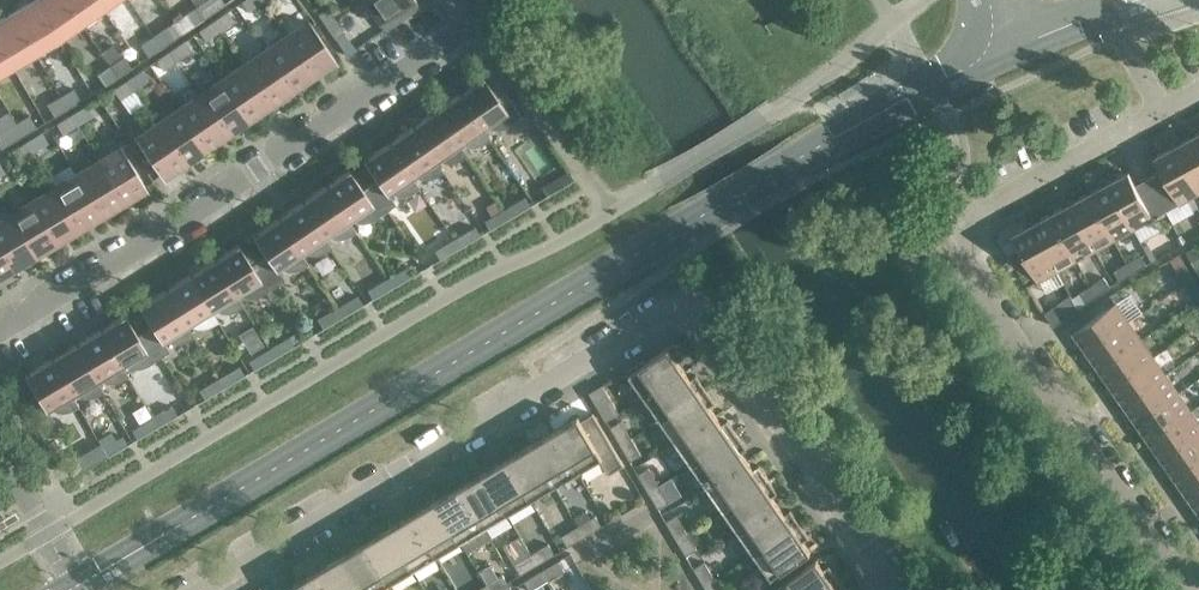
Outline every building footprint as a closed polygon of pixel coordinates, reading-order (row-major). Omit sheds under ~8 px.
[(33,0),(11,13),(33,50),(56,36),(33,0)] [(65,0),(33,0),(56,36),(79,20),(65,0)] [(97,0),(65,0),(79,20),(100,5),(97,0)] [(196,7),(204,19),(217,10),(210,0),(206,0),(196,7)] [(262,0),(244,0),(242,1),(249,11),(263,2),(262,0)] [(363,0),(378,22),(410,0),(363,0)] [(204,19),(196,7),(183,16),(191,27),(204,19)] [(327,7),(317,14),(326,26),(335,19),(327,7)] [(234,21),(228,11),(213,21),(220,31),(234,21)] [(11,13),(0,19),(0,45),(11,63),(33,50),(11,13)] [(344,32),(335,19),(326,26),(334,38),(344,32)] [(220,31),(213,21),(199,30),(206,41),(220,31)] [(309,21),(287,36),(312,74),(335,59),(309,21)] [(167,27),(154,36),(162,48),(174,39),(167,27)] [(162,48),(154,36),(141,45),(149,56),(162,48)] [(312,74),(287,36),(265,50),(291,88),(312,74)] [(192,50),(185,40),(171,50),(178,60),(192,50)] [(101,52),(109,63),(120,55),(112,44),(101,52)] [(0,45),(0,69),(11,63),(0,45)] [(178,60),(171,50),(156,60),(163,70),(178,60)] [(291,88),(265,50),(244,65),(270,103),(291,88)] [(124,57),(111,65),(119,77),(131,68),(124,57)] [(119,77),(111,65),(98,74),(106,86),(119,77)] [(270,103),(244,65),(222,79),(248,118),(270,103)] [(149,79),(142,69),(128,79),(135,89),(149,79)] [(496,97),(483,77),(458,94),(483,129),(483,128),(490,124),(494,126),(498,127),(503,127),(508,125),(512,122),(513,123),(522,117),(504,91),(496,97)] [(135,89),(128,79),(114,89),(121,99),(135,89)] [(248,118),(222,79),(201,94),(227,132),(248,118)] [(74,88),(61,97),(68,109),(81,101),(74,88)] [(227,132),(201,94),(179,109),(205,147),(227,132)] [(483,129),(458,94),(435,110),(459,145),(460,145),(466,140),(470,142),(475,144),(480,143),(484,141),(488,138),(489,139),(490,138),(483,128),(483,129)] [(68,109),(61,97),(47,105),(55,117),(68,109)] [(93,116),(86,105),(72,114),(78,125),(93,116)] [(205,147),(179,109),(158,123),(184,161),(205,147)] [(459,145),(435,110),(411,127),(435,162),(436,161),(442,157),(446,159),(451,160),(456,159),(461,157),(465,155),(465,156),(467,155),(460,145),(459,145)] [(78,125),(72,114),(57,123),(63,134),(78,125)] [(29,115),(16,123),(23,135),(37,127),(29,115)] [(23,135),(16,123),(3,131),(10,143),(23,135)] [(184,161),(158,123),(136,138),(162,176),(184,161)] [(435,162),(411,127),(388,143),(412,178),(412,177),(419,173),(423,175),(428,176),(433,176),(437,174),(441,171),(442,172),(443,171),(436,161),(435,162)] [(48,143),(42,132),(27,141),(33,152),(48,143)] [(1193,137),(1174,147),(1198,193),(1198,192),(1198,149),(1193,137)] [(33,152),(27,141),(12,150),(19,161),(33,152)] [(412,178),(388,143),(363,160),(377,180),(370,185),(387,210),(396,204),(389,194),(395,189),(399,192),(404,193),(409,192),(413,190),(418,188),(418,189),(419,188),(412,177),(412,178)] [(122,147),(99,161),(123,200),(145,187),(122,147)] [(1198,193),(1174,147),(1154,158),(1161,171),(1148,178),(1166,211),(1198,193)] [(123,200),(99,161),(77,174),(100,214),(123,200)] [(349,170),(325,186),(348,221),(349,221),(355,217),(359,219),(364,220),(369,220),(374,218),(378,215),(379,216),(387,210),(370,185),(363,190),(349,170)] [(1128,172),(1108,183),(1133,229),(1166,211),(1148,178),(1135,185),(1128,172)] [(100,214),(77,174),(54,188),(78,227),(100,214)] [(541,187),(547,196),(567,183),(562,175),(541,187)] [(1133,229),(1108,183),(1089,193),(1114,239),(1133,229)] [(348,221),(325,186),(301,202),(324,238),(325,237),(332,233),(336,235),(340,236),(345,236),(350,234),(354,231),(355,232),(356,231),(349,221),(348,221)] [(78,227),(54,188),(32,201),(56,241),(78,227)] [(888,206),(877,192),(866,200),(876,214),(888,206)] [(1114,239),(1089,193),(1070,204),(1095,249),(1114,239)] [(525,197),(504,209),(510,218),(530,206),(525,197)] [(56,241),(32,201),(10,215),(34,254),(56,241)] [(324,238),(301,202),(277,219),(301,254),(301,253),(308,249),(312,251),(316,252),(321,252),(326,250),(330,247),(331,248),(332,248),(325,237),(324,238)] [(1095,249),(1070,204),(1051,214),(1076,260),(1095,249)] [(510,218),(504,209),(484,221),(489,230),(510,218)] [(1076,260),(1051,214),(1032,224),(1057,270),(1076,260)] [(10,215),(0,221),(0,248),(12,267),(34,254),(10,215)] [(301,254),(277,219),(252,235),(266,255),(258,260),(275,286),(284,280),(277,269),(284,265),(288,267),(293,268),(297,268),(302,266),(306,263),(307,264),(308,264),(301,253),(301,254)] [(1057,270),(1032,224),(1012,235),(1037,281),(1057,270)] [(475,226),(455,238),(460,247),(480,235),(475,226)] [(460,247),(455,238),(434,250),(440,259),(460,247)] [(238,244),(213,260),(235,296),(236,295),(243,291),(247,294),(251,295),(256,295),(261,293),(265,291),(266,292),(275,286),(258,260),(251,265),(238,244)] [(1186,251),(1193,264),(1198,261),(1198,251),(1196,246),(1186,251)] [(0,248),(0,274),(12,267),(0,248)] [(1145,251),(1151,262),(1156,259),(1149,248),(1145,251)] [(1140,255),(1127,263),(1133,273),(1146,265),(1140,255)] [(235,296),(213,260),(189,275),(211,311),(211,310),(218,306),(222,309),(227,310),(232,310),(236,308),(241,306),(241,307),(242,306),(236,295),(235,296)] [(1133,273),(1127,263),(1114,271),(1119,280),(1133,273)] [(407,266),(387,278),(392,287),(413,275),(407,266)] [(1193,278),(1186,266),(1176,271),(1183,284),(1193,278)] [(211,311),(189,275),(164,290),(186,326),(187,326),(194,321),(197,324),(202,325),(207,325),(212,323),(216,321),(217,322),(218,321),(211,310),(211,311)] [(1103,277),(1090,286),(1097,295),(1110,286),(1103,277)] [(392,287),(387,278),(367,290),(372,299),(392,287)] [(1193,278),(1183,284),(1190,296),(1198,291),(1198,289),(1193,278)] [(1097,295),(1090,286),(1078,295),(1084,304),(1097,295)] [(186,326),(164,290),(139,306),(152,326),(144,331),(160,357),(169,351),(163,341),(169,337),(173,339),(178,340),(183,340),(187,339),(192,336),(192,337),(194,336),(187,326),(186,326)] [(1071,295),(1045,313),(1054,325),(1078,308),(1071,295)] [(357,296),(337,308),(343,317),(363,305),(357,296)] [(1073,332),(1086,351),(1129,321),(1116,303),(1073,332)] [(343,317),(337,308),(317,320),(323,329),(343,317)] [(125,315),(99,330),(121,366),(122,366),(128,362),(132,364),(137,366),(142,366),(147,364),(151,361),(152,363),(160,357),(144,331),(137,335),(125,315)] [(1141,339),(1129,321),(1086,351),(1099,369),(1141,339)] [(121,366),(99,330),(75,345),(96,381),(97,381),(104,376),(107,379),(112,380),(117,380),(122,379),(126,376),(127,377),(128,377),(122,366),(121,366)] [(288,337),(268,349),(274,358),(294,346),(288,337)] [(1153,357),(1141,339),(1099,369),(1111,387),(1153,357)] [(684,357),(674,342),(645,362),(644,360),(626,370),(645,397),(684,370),(680,363),(679,361),(684,357)] [(96,381),(75,345),(50,359),(71,396),(72,395),(79,391),(83,394),(87,395),(92,395),(97,393),(101,391),(102,392),(103,391),(97,381),(96,381)] [(274,358),(268,349),(248,361),(253,370),(274,358)] [(1166,375),(1153,357),(1111,387),(1123,404),(1166,375)] [(71,396),(50,359),(24,374),(37,395),(29,400),(44,426),(54,421),(47,410),(54,406),(58,408),(63,410),(68,410),(72,408),(77,406),(77,407),(79,406),(72,395),(71,396)] [(239,366),(219,378),(224,387),(244,375),(239,366)] [(689,377),(684,370),(645,397),(661,420),(706,388),(696,374),(690,378),(689,377)] [(1178,392),(1166,375),(1123,404),(1136,422),(1178,392)] [(224,387),(219,378),(199,390),(204,399),(224,387)] [(619,413),(603,385),(596,388),(589,392),(606,421),(619,413)] [(715,402),(706,388),(661,420),(676,442),(716,415),(711,407),(710,406),(715,402)] [(1191,410),(1178,392),(1136,422),(1148,440),(1191,410)] [(172,406),(152,418),(157,427),(177,415),(172,406)] [(1191,410),(1148,440),(1161,458),(1198,431),(1198,422),(1191,410)] [(624,465),(593,412),(587,416),(581,420),(578,416),(559,427),(554,430),(578,472),(600,459),(609,474),(624,465)] [(721,422),(716,415),(676,442),(692,465),(737,433),(727,419),(722,423),(721,422)] [(157,427),(152,418),(131,430),(137,439),(157,427)] [(621,420),(610,427),(620,444),(631,437),(621,420)] [(578,472),(554,430),(549,433),(530,444),(555,486),(578,472)] [(1161,458),(1173,476),(1198,458),(1198,431),(1161,458)] [(747,448),(737,433),(692,465),(708,487),(747,460),(742,453),(741,452),(747,448)] [(122,435),(102,447),(107,456),(128,444),(122,435)] [(641,454),(631,437),(620,444),(630,461),(641,454)] [(100,443),(66,463),(74,476),(107,456),(102,447),(100,443)] [(555,486),(530,444),(511,455),(507,458),(531,500),(555,486)] [(531,500),(507,458),(502,461),(483,472),(508,514),(531,500)] [(1173,476),(1185,493),(1198,484),(1198,458),(1173,476)] [(752,467),(747,460),(708,487),(723,510),(769,478),(759,464),(753,468),(752,467)] [(649,467),(638,474),(648,491),(659,484),(649,467)] [(508,514),(483,472),(464,483),(459,486),(484,528),(508,514)] [(778,493),(769,478),(723,510),(739,532),(779,505),(774,498),(773,496),(778,493)] [(669,502),(659,484),(648,491),(658,508),(669,502)] [(1185,493),(1198,511),(1198,510),(1198,484),(1185,493)] [(484,528),(459,486),(455,489),(436,500),(460,542),(484,528)] [(460,542),(436,500),(417,511),(412,514),(436,556),(460,542)] [(783,512),(779,505),(739,532),(755,555),(800,523),(790,509),(784,513),(783,512)] [(436,556),(412,514),(406,518),(388,528),(413,570),(436,556)] [(595,515),(578,525),(585,536),(602,526),(595,515)] [(677,515),(666,521),(676,538),(687,532),(677,515)] [(810,537),(800,523),(755,555),(771,578),(811,551),(805,543),(804,541),(810,537)] [(585,536),(578,525),(561,536),(567,546),(585,536)] [(413,570),(388,528),(370,539),(365,542),(389,584),(413,570)] [(697,549),(687,532),(676,538),(686,555),(697,549)] [(365,542),(360,545),(341,556),(361,589),(379,589),(389,584),(365,542)] [(548,543),(531,553),(538,564),(555,554),(548,543)] [(538,564),(531,553),(514,563),(520,574),(538,564)] [(341,556),(322,567),(318,570),(330,589),(361,589),(341,556)] [(816,559),(777,587),(779,589),(822,589),(838,579),(829,565),(823,568),(821,566),(816,559)] [(565,571),(558,560),(541,570),(548,581),(565,571)] [(704,561),(693,568),(704,585),(715,579),(704,561)] [(318,570),(313,573),(293,585),(296,589),(294,589),(330,589),(318,570)] [(541,570),(524,581),(530,589),(533,589),(548,581),(541,570)] [(486,585),(489,589),(501,589),(509,585),(503,575),(486,585)] [(715,579),(704,585),(707,589),(721,589),(715,579)] [(838,579),(822,589),(846,589),(838,579)]
